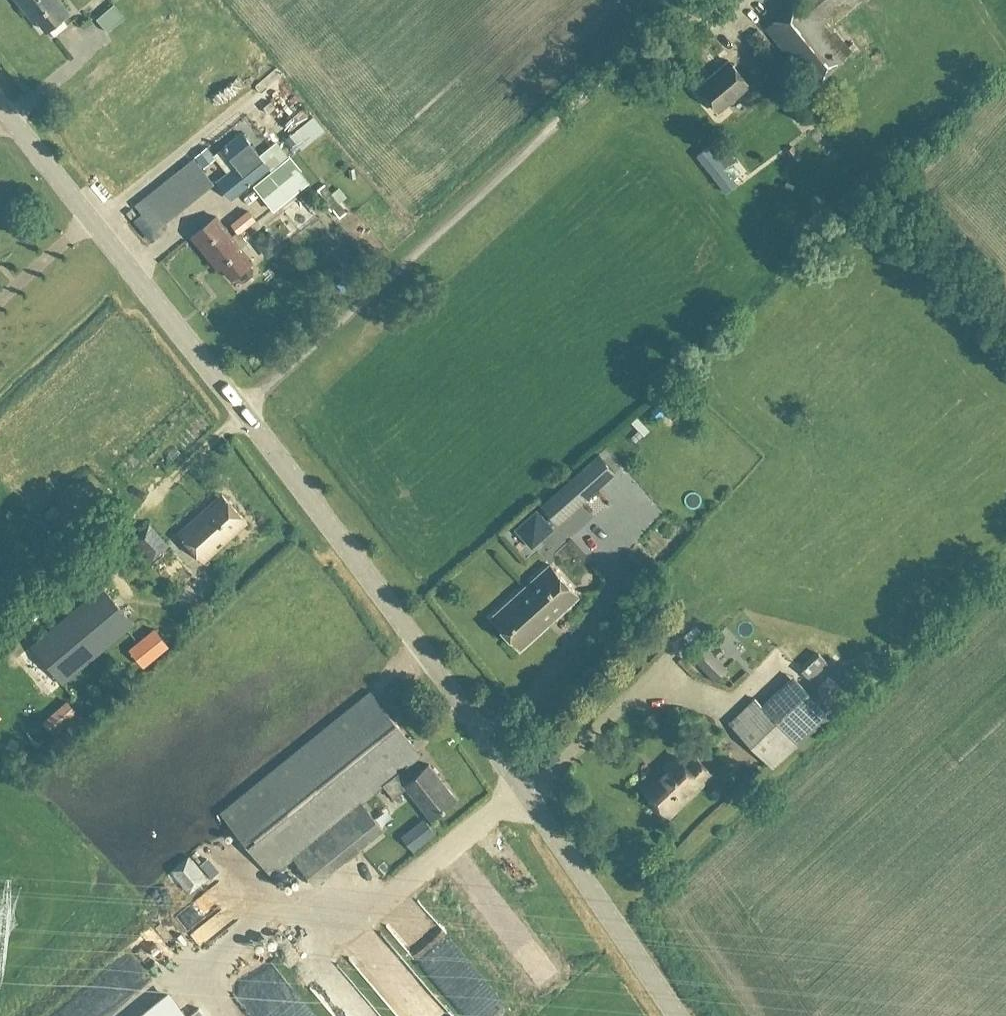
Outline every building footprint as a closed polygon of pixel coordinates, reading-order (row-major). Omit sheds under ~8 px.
[(29,14),(32,12),(46,29),(69,11),(61,0),(18,0),(29,14)] [(110,23),(130,7),(124,0),(112,0),(81,25),(74,15),(66,22),(85,46),(101,34),(94,25),(105,16),(110,23)] [(847,0),(795,0),(793,1),(811,26),(847,0)] [(842,10),(804,42),(810,49),(811,47),(817,54),(823,61),(821,63),(827,69),(866,37),(842,10)] [(729,59),(698,85),(719,110),(750,84),(729,59)] [(296,75),(281,81),(289,104),(304,99),(296,75)] [(223,146),(232,158),(225,164),(229,169),(217,179),(232,198),(271,166),(241,130),(223,146)] [(203,166),(216,156),(206,145),(194,155),(203,166)] [(727,191),(740,183),(728,168),(737,161),(724,145),(715,152),(710,145),(698,155),(727,191)] [(275,208),(306,184),(287,159),(256,184),(275,208)] [(332,209),(339,217),(346,211),(339,201),(346,196),(338,186),(331,191),(325,183),(317,189),(324,197),(322,199),(331,210),(332,209)] [(131,218),(137,213),(131,207),(126,212),(131,218)] [(253,266),(250,262),(252,260),(241,246),(248,241),(240,230),(254,219),(248,210),(231,223),(237,230),(232,234),(216,215),(191,234),(219,269),(222,266),(232,277),(233,276),(237,279),(245,280),(253,273),(253,266)] [(650,404),(641,408),(648,425),(657,421),(650,404)] [(558,524),(615,472),(598,453),(540,505),(558,524)] [(221,493),(179,531),(205,560),(247,521),(221,493)] [(530,545),(550,525),(532,506),(511,526),(530,545)] [(169,545),(149,522),(132,536),(152,560),(169,545)] [(520,647),(578,595),(550,563),(492,615),(520,647)] [(63,682),(134,622),(102,584),(31,644),(63,682)] [(137,670),(169,644),(154,627),(123,653),(124,654),(117,660),(123,667),(130,661),(137,670)] [(699,646),(719,669),(733,657),(712,635),(699,646)] [(798,666),(809,678),(827,661),(815,650),(802,663),(798,666)] [(865,682),(857,673),(834,695),(842,704),(865,682)] [(729,722),(773,767),(814,726),(775,687),(761,701),(755,697),(729,722)] [(429,762),(416,773),(407,763),(408,762),(409,763),(422,754),(370,689),(220,809),(272,875),(293,858),(314,883),(383,827),(363,802),(383,784),(394,797),(407,787),(430,817),(456,797),(429,762)] [(667,770),(646,789),(667,813),(702,781),(701,780),(711,772),(696,756),(687,765),(677,754),(664,767),(667,770)] [(402,835),(414,850),(436,832),(424,818),(402,835)] [(170,870),(189,892),(208,877),(189,854),(170,870)] [(202,887),(208,897),(227,885),(221,875),(202,887)] [(361,941),(373,954),(387,941),(376,928),(361,941)] [(438,981),(406,1002),(415,1015),(461,1015),(438,981)] [(169,990),(136,1015),(190,1015),(169,990)] [(294,990),(265,1015),(316,1015),(294,990)]
